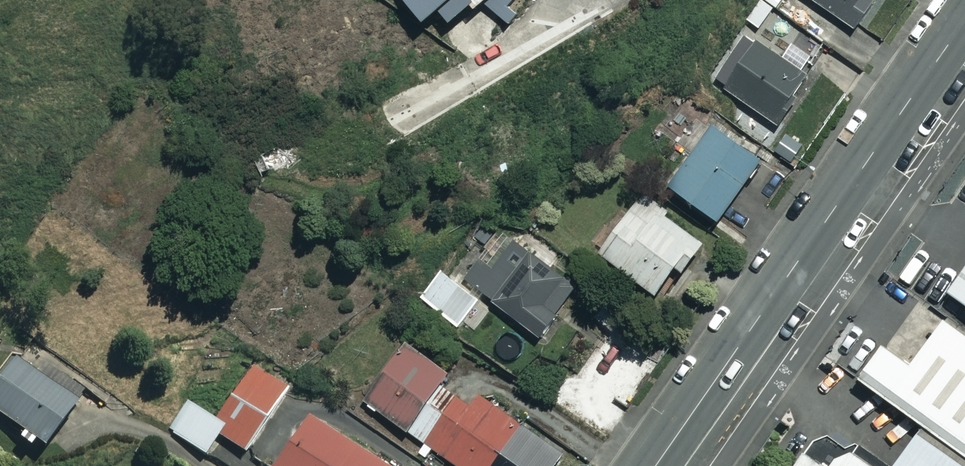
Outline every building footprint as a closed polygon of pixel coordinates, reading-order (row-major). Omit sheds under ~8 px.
[(425,19),(438,8),(447,19),(470,0),(409,0),(425,19)] [(481,0),(508,23),(527,0),(481,0)] [(792,19),(803,4),(797,0),(766,0),(792,19)] [(853,27),(871,2),(869,0),(817,0),(853,27)] [(807,75),(746,35),(715,82),(776,122),(807,75)] [(762,158),(701,113),(683,137),(695,146),(668,183),(717,219),(762,158)] [(291,162),(281,143),(253,158),(264,176),(291,162)] [(704,239),(643,192),(613,231),(603,223),(591,239),(601,247),(599,249),(655,292),(677,263),(683,267),(704,239)] [(495,269),(481,260),(467,281),(541,333),(575,283),(514,241),(495,269)] [(479,297),(440,270),(420,300),(458,327),(479,297)] [(951,295),(964,305),(964,275),(951,295)] [(786,465),(964,465),(964,337),(942,320),(914,360),(882,337),(853,378),(921,426),(893,465),(854,438),(836,464),(803,441),(786,465)] [(564,452),(404,340),(364,398),(461,465),(554,465),(564,452)] [(16,358),(0,379),(0,412),(23,429),(17,436),(38,452),(75,402),(16,358)] [(246,453),(292,386),(258,363),(218,422),(193,404),(174,433),(209,456),(222,437),(246,453)] [(309,415),(274,465),(383,465),(309,415)]
